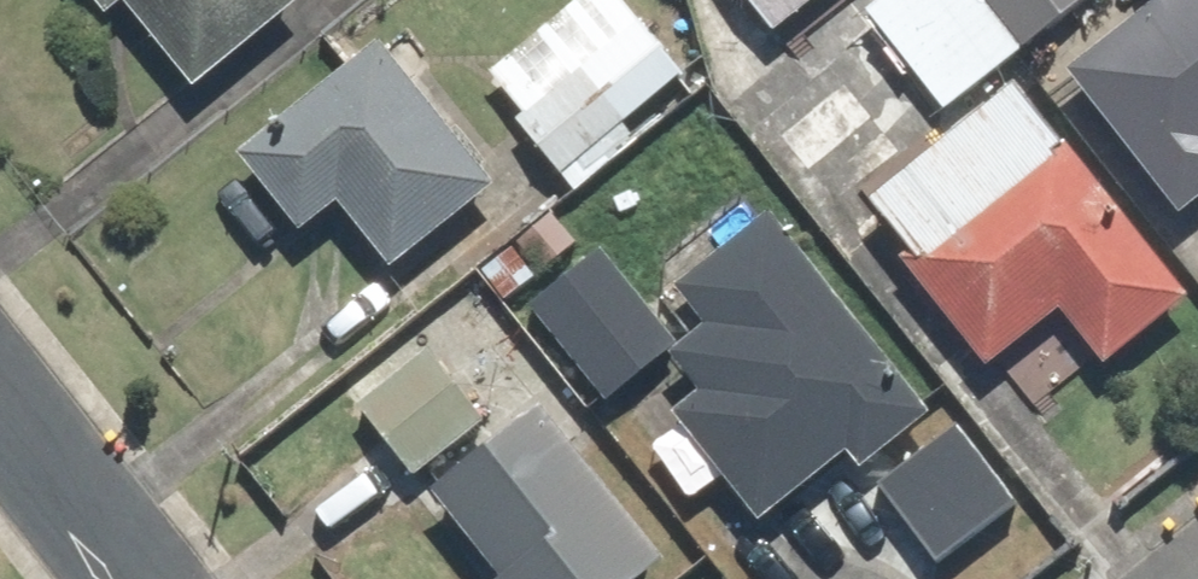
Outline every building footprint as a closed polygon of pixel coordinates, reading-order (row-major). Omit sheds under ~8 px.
[(110,8),(121,0),(104,0),(110,8)] [(199,79),(303,0),(138,0),(199,79)] [(687,70),(628,0),(580,0),(492,72),(571,167),(687,70)] [(782,28),(818,0),(760,0),(782,28)] [(986,0),(876,0),(870,4),(947,105),(1022,48),(986,0)] [(1027,43),(1083,0),(994,0),(1027,43)] [(1072,63),(1188,214),(1197,206),(1197,0),(1156,0),(1072,63)] [(498,180),(385,38),(246,147),(308,225),(344,197),(395,261),(498,180)] [(1191,290),(1023,79),(879,192),(930,256),(917,266),(994,363),(1071,302),(1111,353),(1191,290)] [(944,409),(776,205),(686,279),(719,319),(679,352),(708,388),(681,410),(769,517),(857,446),(874,466),(944,409)] [(684,339),(607,245),(535,303),(612,397),(684,339)] [(420,473),(490,418),(436,350),(366,404),(420,473)] [(548,402),(443,488),(510,571),(500,578),(644,578),(673,555),(548,402)]
